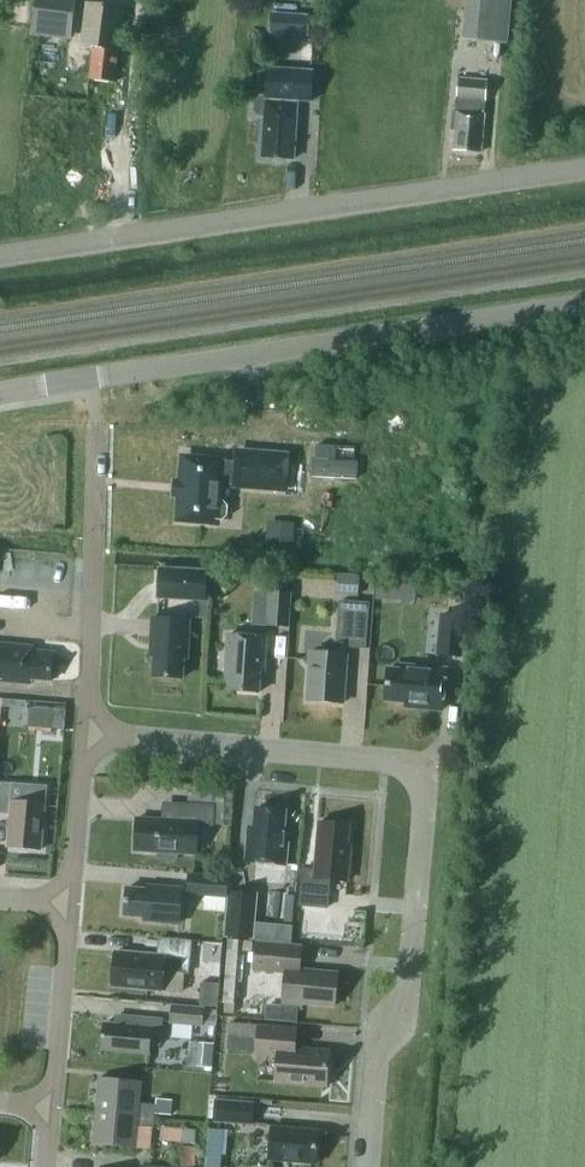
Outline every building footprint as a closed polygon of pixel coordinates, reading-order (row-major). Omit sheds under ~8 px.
[(33,22),(73,27),(76,2),(61,0),(36,0),(33,22)] [(506,41),(510,0),(471,0),(468,38),(506,41)] [(94,48),(90,79),(115,82),(119,50),(119,49),(116,49),(117,41),(120,42),(124,10),(85,5),(81,46),(94,48)] [(270,13),(269,32),(307,34),(308,15),(270,13)] [(297,98),(311,99),(313,69),(267,66),(265,95),(260,94),(255,100),(254,110),(259,116),(264,116),(261,155),(293,157),(297,98)] [(449,127),(456,128),(454,148),(480,150),(486,79),(458,77),(455,108),(451,108),(449,127)] [(221,464),(221,461),(183,458),(178,519),(216,523),(217,519),(222,519),(226,516),(227,506),(223,502),(218,501),(220,479),(234,480),(233,486),(282,490),(285,456),(236,452),(235,465),(221,464)] [(268,527),(266,545),(293,547),(294,529),(268,527)] [(157,597),(183,598),(206,599),(208,570),(159,567),(157,597)] [(336,594),(358,596),(359,577),(337,575),(336,594)] [(378,582),(377,598),(415,600),(416,584),(378,582)] [(266,625),(290,627),(292,592),(269,590),(266,625)] [(366,647),(369,602),(340,600),(338,639),(326,649),(321,644),(303,659),(311,667),(308,700),(343,702),(347,653),(346,653),(347,646),(366,647)] [(438,653),(462,655),(466,616),(442,614),(438,653)] [(188,658),(190,619),(153,617),(151,656),(155,656),(154,676),(183,677),(184,657),(188,658)] [(265,671),(267,637),(229,634),(226,680),(229,680),(229,690),(259,692),(261,670),(265,671)] [(54,651),(34,650),(34,645),(0,642),(0,680),(31,683),(31,678),(52,680),(54,651)] [(416,707),(443,709),(447,668),(402,664),(401,669),(388,667),(386,699),(416,702),(416,707)] [(66,710),(54,709),(53,728),(64,729),(66,710)] [(11,813),(8,846),(41,849),(45,803),(47,786),(21,784),(0,782),(0,812),(11,813)] [(216,807),(233,808),(234,789),(217,788),(216,807)] [(135,849),(158,851),(157,857),(162,862),(174,862),(178,858),(179,852),(197,853),(198,825),(214,825),(215,804),(179,802),(178,820),(137,818),(135,849)] [(246,860),(286,864),(289,832),(284,832),(286,810),(256,808),(253,839),(248,839),(246,860)] [(348,880),(352,843),(348,843),(350,824),(319,821),(315,869),(304,868),(300,904),(327,907),(330,878),(348,880)] [(188,893),(226,896),(228,877),(189,873),(188,893)] [(144,920),(180,923),(183,888),(147,885),(147,889),(127,887),(125,914),(145,915),(144,920)] [(226,937),(255,939),(259,892),(231,889),(226,937)] [(281,925),(280,942),(293,944),(294,926),(281,925)] [(189,972),(191,940),(160,938),(159,955),(116,951),(112,985),(163,989),(165,970),(189,972)] [(223,1003),(235,1004),(241,941),(229,940),(223,1003)] [(254,968),(286,971),(283,1005),(302,1007),(302,1002),(336,1005),(339,973),(300,970),(302,946),(257,942),(254,968)] [(208,944),(208,951),(220,952),(220,945),(208,944)] [(199,1005),(214,1006),(216,982),(202,981),(199,1005)] [(202,1025),(204,1007),(173,1005),(171,1022),(202,1025)] [(159,1043),(162,1019),(117,1015),(116,1023),(105,1022),(102,1049),(149,1053),(150,1042),(159,1043)] [(278,1056),(276,1082),(327,1086),(330,1050),(296,1047),(297,1028),(259,1025),(257,1054),(278,1056)] [(202,1066),(211,1067),(213,1043),(204,1042),(202,1066)] [(142,1081),(100,1077),(97,1111),(155,1116),(156,1114),(157,1104),(140,1103),(142,1081)] [(213,1094),(223,1095),(224,1078),(215,1077),(213,1094)] [(157,1104),(156,1114),(170,1115),(172,1099),(157,1098),(157,1104)] [(216,1099),(214,1119),(253,1122),(254,1102),(216,1099)] [(155,1116),(97,1111),(94,1144),(136,1148),(138,1126),(154,1127),(155,1116)] [(270,1159),(317,1163),(319,1130),(272,1126),(270,1159)] [(183,1142),(184,1129),(162,1127),(161,1140),(183,1142)] [(222,1155),(224,1129),(208,1128),(206,1159),(205,1166),(221,1166),(222,1155)]
